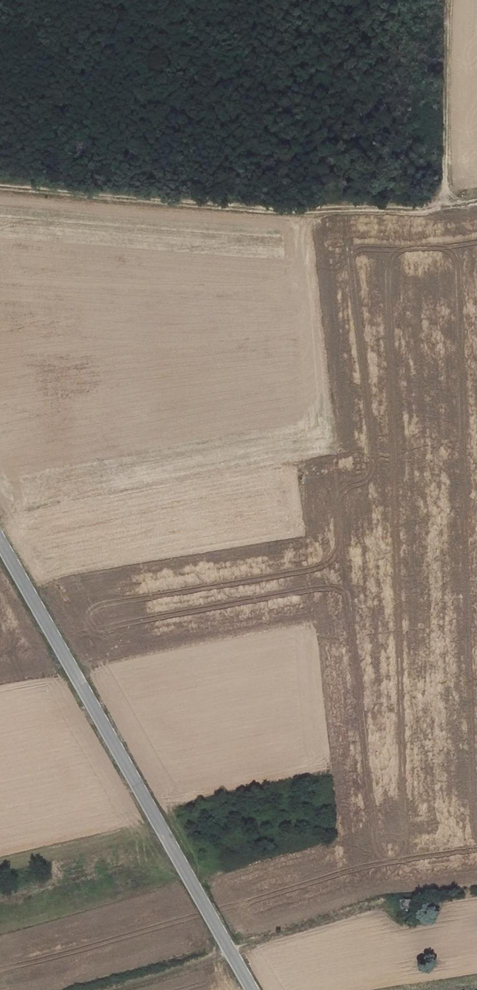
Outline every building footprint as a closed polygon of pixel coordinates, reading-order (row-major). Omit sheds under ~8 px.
[(413,910),(412,903),(411,898),(400,900),(402,912),(413,910)]
